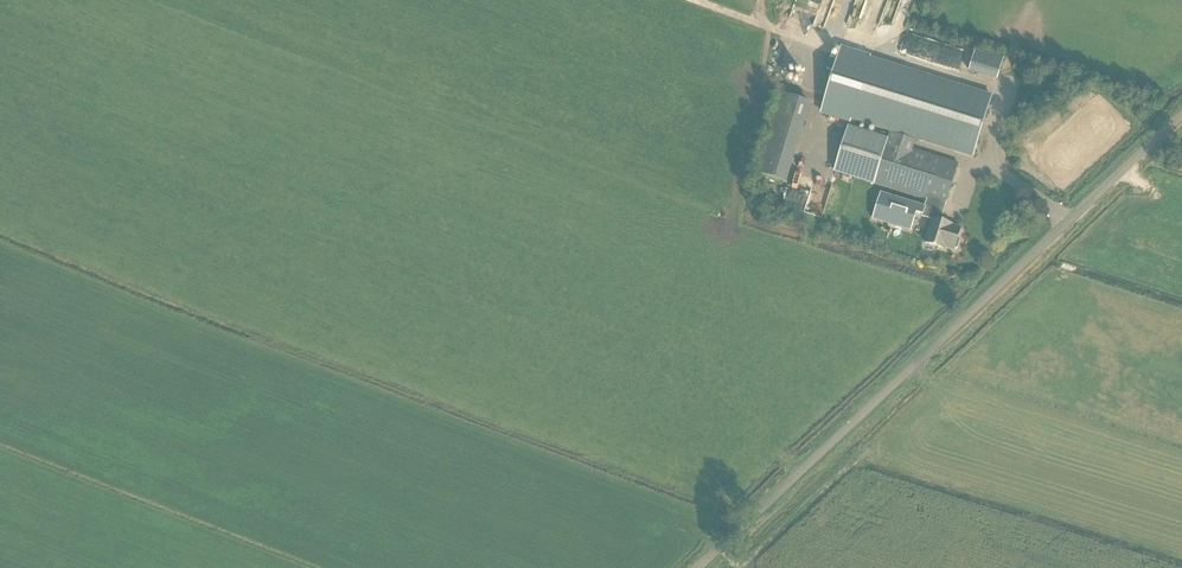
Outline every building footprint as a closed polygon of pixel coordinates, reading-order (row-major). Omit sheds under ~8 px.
[(969,70),(997,79),(1003,58),(975,49),(969,70)] [(834,171),(854,177),(927,200),(922,217),(932,220),(925,243),(955,252),(962,228),(940,221),(958,163),(913,149),(916,138),(973,156),(991,98),(869,60),(858,95),(849,92),(845,106),(854,108),(851,118),(900,134),(900,135),(889,132),(887,138),(848,126),(834,171)]
